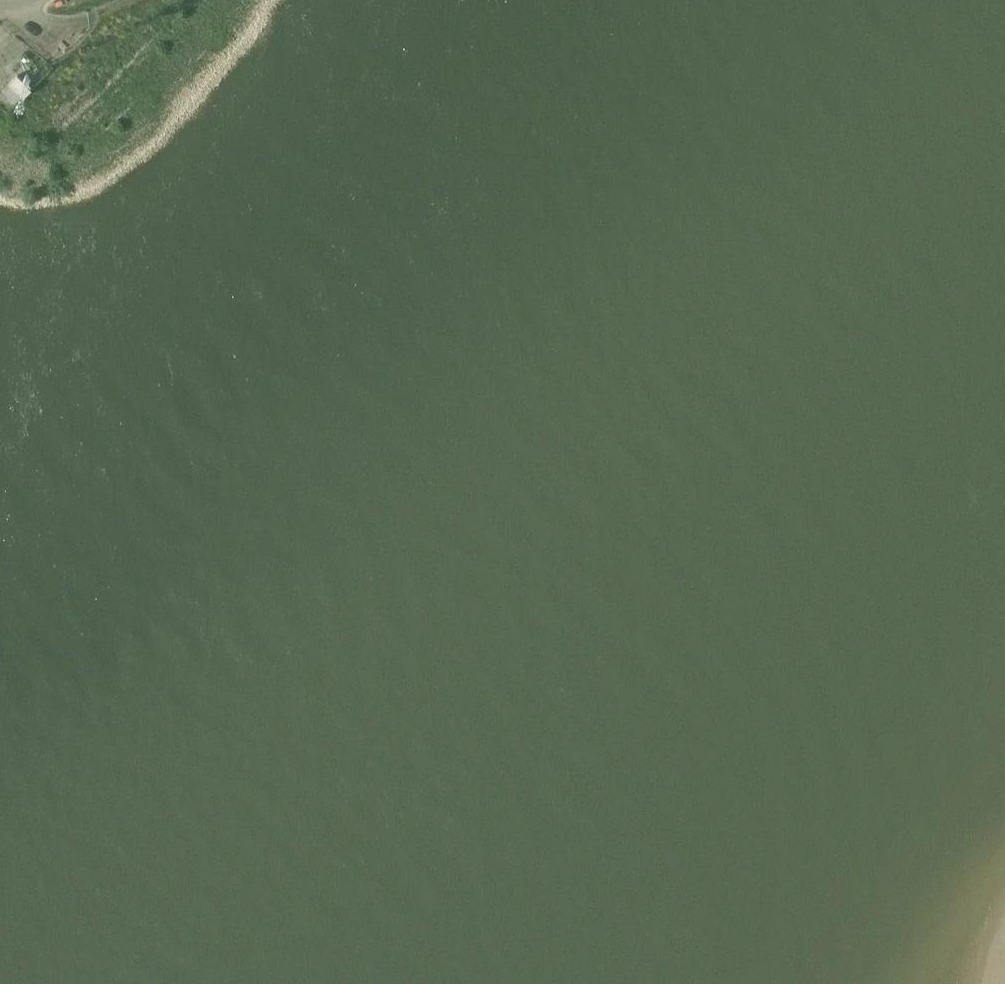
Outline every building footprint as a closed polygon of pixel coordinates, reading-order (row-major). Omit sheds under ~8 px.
[(33,88),(19,74),(10,82),(24,96),(33,88)]
